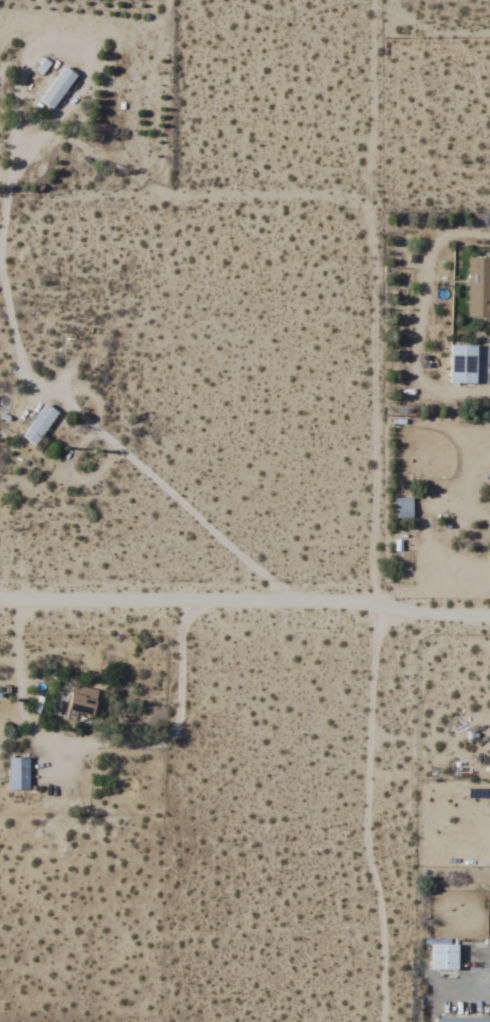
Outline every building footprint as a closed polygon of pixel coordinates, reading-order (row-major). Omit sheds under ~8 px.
[(54,109),(77,74),(63,65),(40,100),(54,109)] [(489,318),(489,257),(468,257),(468,318),(489,318)] [(449,384),(487,384),(487,344),(449,344),(449,384)] [(22,437),(35,446),(59,412),(45,403),(22,437)] [(413,497),(394,497),(394,518),(413,518),(413,497)] [(100,690),(74,684),(67,714),(76,716),(76,713),(94,717),(100,690)] [(29,758),(8,758),(8,791),(29,791),(29,758)] [(431,971),(457,971),(457,945),(431,945),(431,971)]
